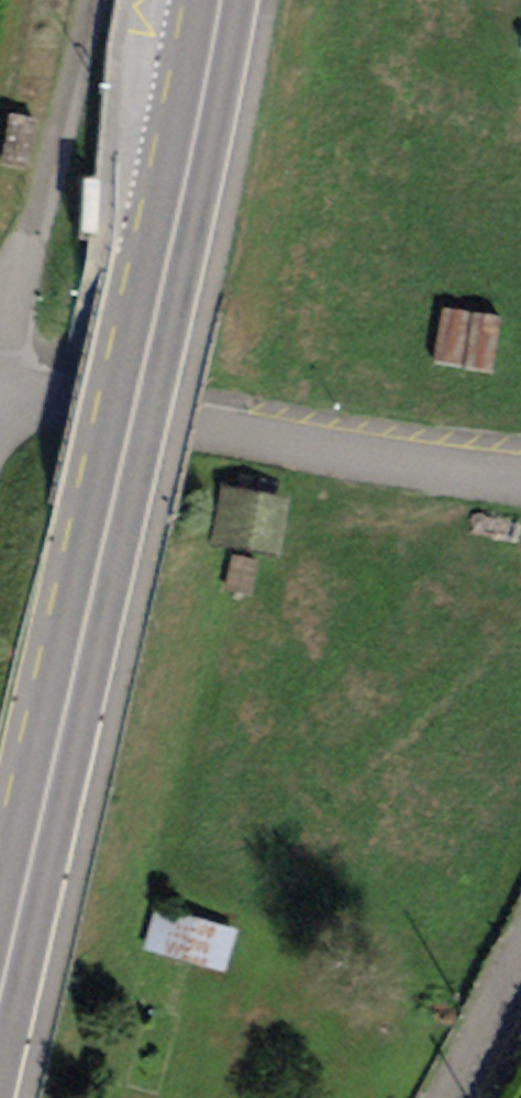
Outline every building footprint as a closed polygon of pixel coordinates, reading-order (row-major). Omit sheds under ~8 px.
[(162,902),(151,944),(231,966),(243,924),(162,902)]
